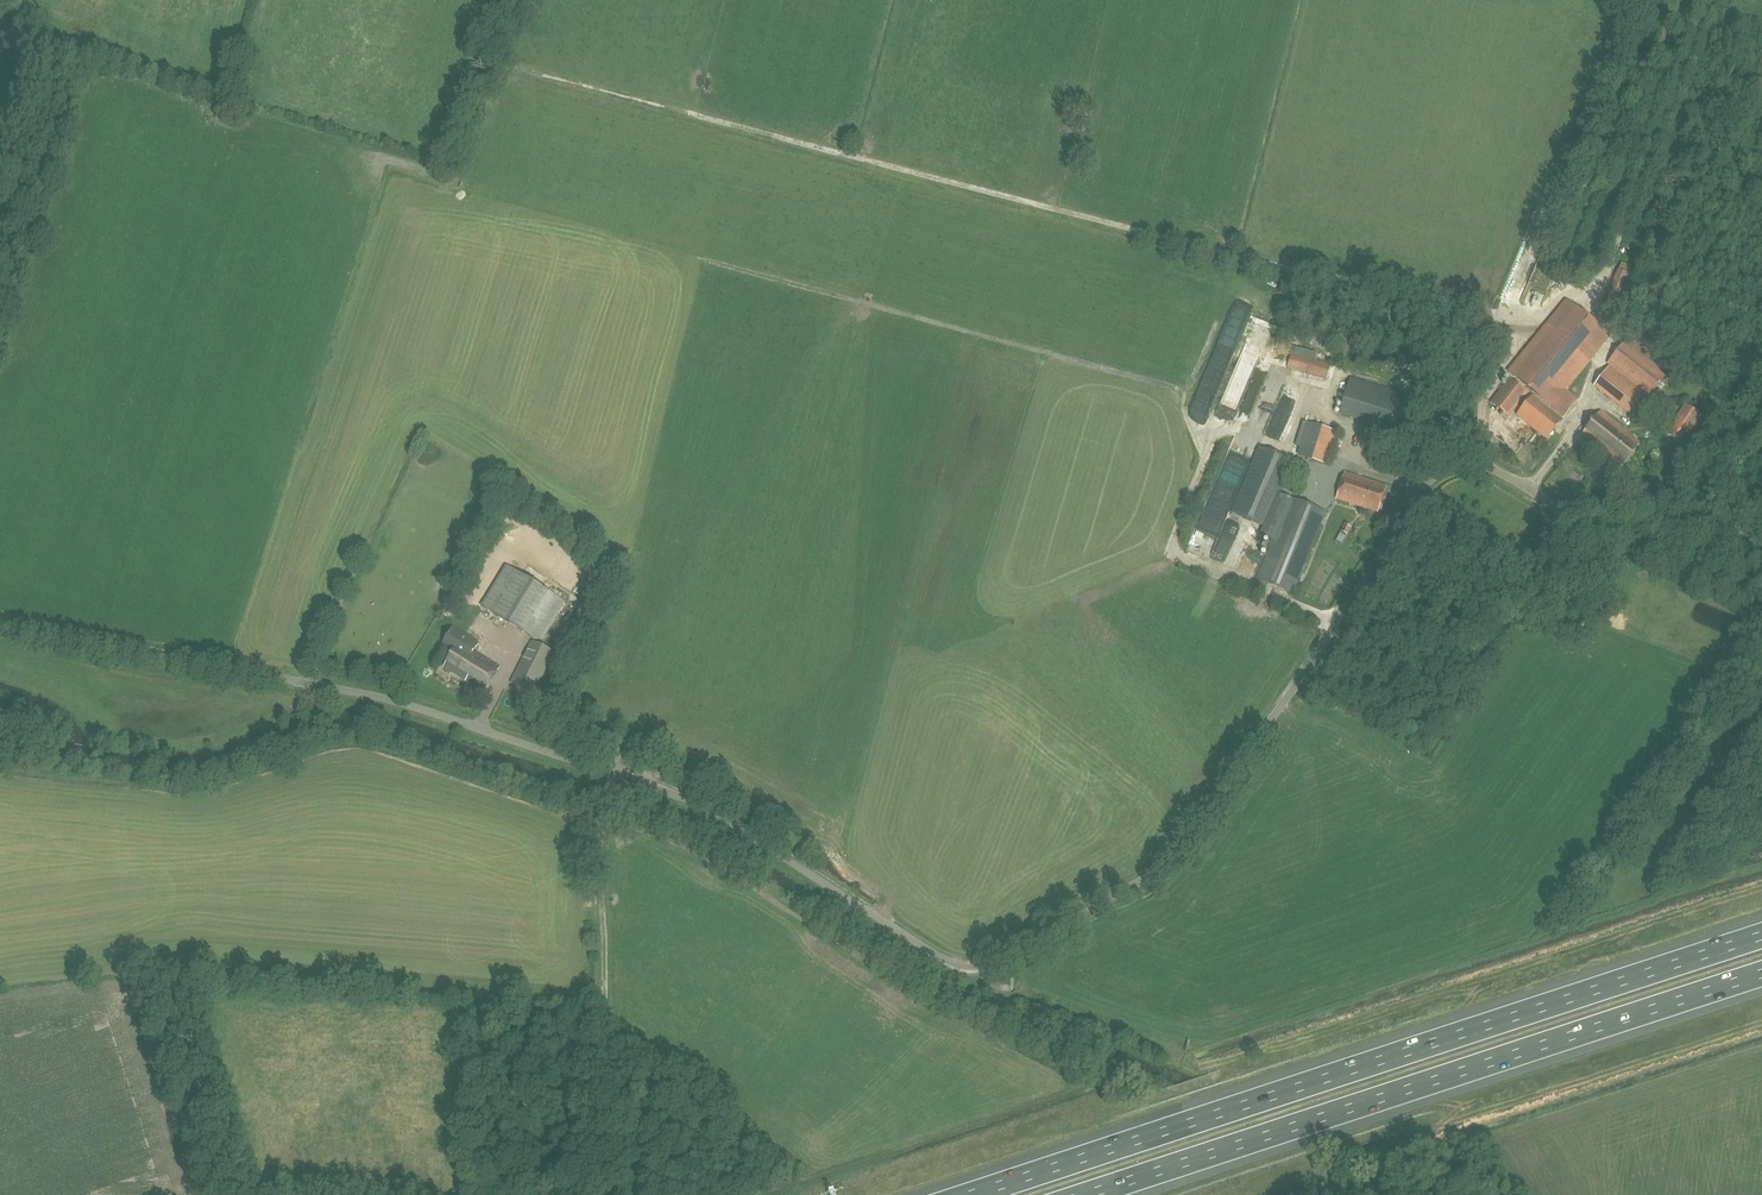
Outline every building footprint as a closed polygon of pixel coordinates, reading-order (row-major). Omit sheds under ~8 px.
[(1621,316),(1636,277),(1617,270),(1602,309),(1621,316)] [(1549,300),(1552,289),(1543,286),(1540,297),(1549,300)] [(1564,392),(1590,360),(1610,336),(1567,300),(1547,324),(1509,371),(1553,407),(1565,393),(1564,392)] [(1650,397),(1654,392),(1669,372),(1663,367),(1664,365),(1628,337),(1607,364),(1650,397)] [(1331,364),(1277,348),(1273,363),(1307,373),(1327,378),(1331,364)] [(1248,363),(1244,373),(1252,377),(1256,367),(1248,363)] [(1633,417),(1649,397),(1609,366),(1594,385),(1633,417)] [(1312,385),(1314,378),(1303,375),(1300,381),(1312,385)] [(1509,417),(1528,392),(1510,378),(1491,402),(1509,417)] [(1388,428),(1397,396),(1349,382),(1340,414),(1388,428)] [(1565,393),(1553,407),(1562,415),(1574,401),(1565,393)] [(1546,438),(1562,419),(1534,396),(1518,415),(1546,438)] [(1688,434),(1701,415),(1685,405),(1677,417),(1679,418),(1677,422),(1675,421),(1668,433),(1681,442),(1687,433),(1688,434)] [(1622,466),(1640,443),(1601,412),(1583,435),(1622,466)] [(1328,465),(1338,432),(1307,422),(1298,453),(1299,456),(1328,465)] [(1278,494),(1292,461),(1259,447),(1231,512),(1263,525),(1265,526),(1278,494)] [(1378,512),(1386,486),(1344,473),(1336,498),(1378,512)] [(1289,498),(1278,494),(1265,526),(1263,525),(1259,536),(1272,541),(1289,498)] [(1292,594),(1298,579),(1304,581),(1311,563),(1306,561),(1325,511),(1289,498),(1272,541),(1266,556),(1256,580),(1292,594)] [(1351,528),(1344,524),(1341,532),(1348,535),(1351,528)] [(1471,567),(1479,556),(1465,548),(1458,558),(1471,567)] [(1636,562),(1638,557),(1629,552),(1628,552),(1626,558),(1636,562)] [(534,694),(556,649),(541,642),(566,602),(507,566),(482,606),(533,638),(511,683),(534,694)] [(449,604),(443,613),(449,616),(454,607),(449,604)] [(485,693),(500,667),(474,651),(478,644),(453,628),(445,641),(456,647),(444,668),(485,693)] [(1188,1173),(1174,1175),(1175,1182),(1189,1180),(1188,1173)]
